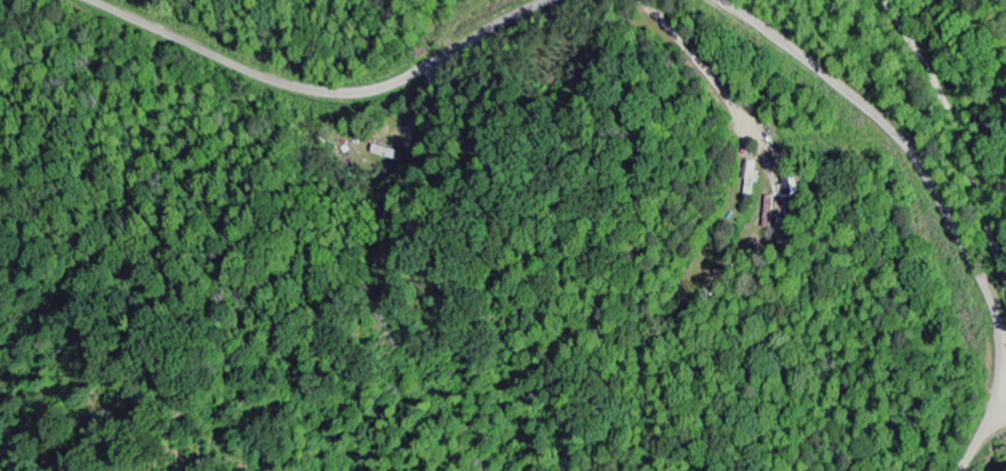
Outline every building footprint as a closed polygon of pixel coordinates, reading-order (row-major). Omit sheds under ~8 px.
[(782,165),(788,197),(803,195),(797,163),(782,165)] [(765,228),(774,228),(775,198),(765,198),(765,228)]
